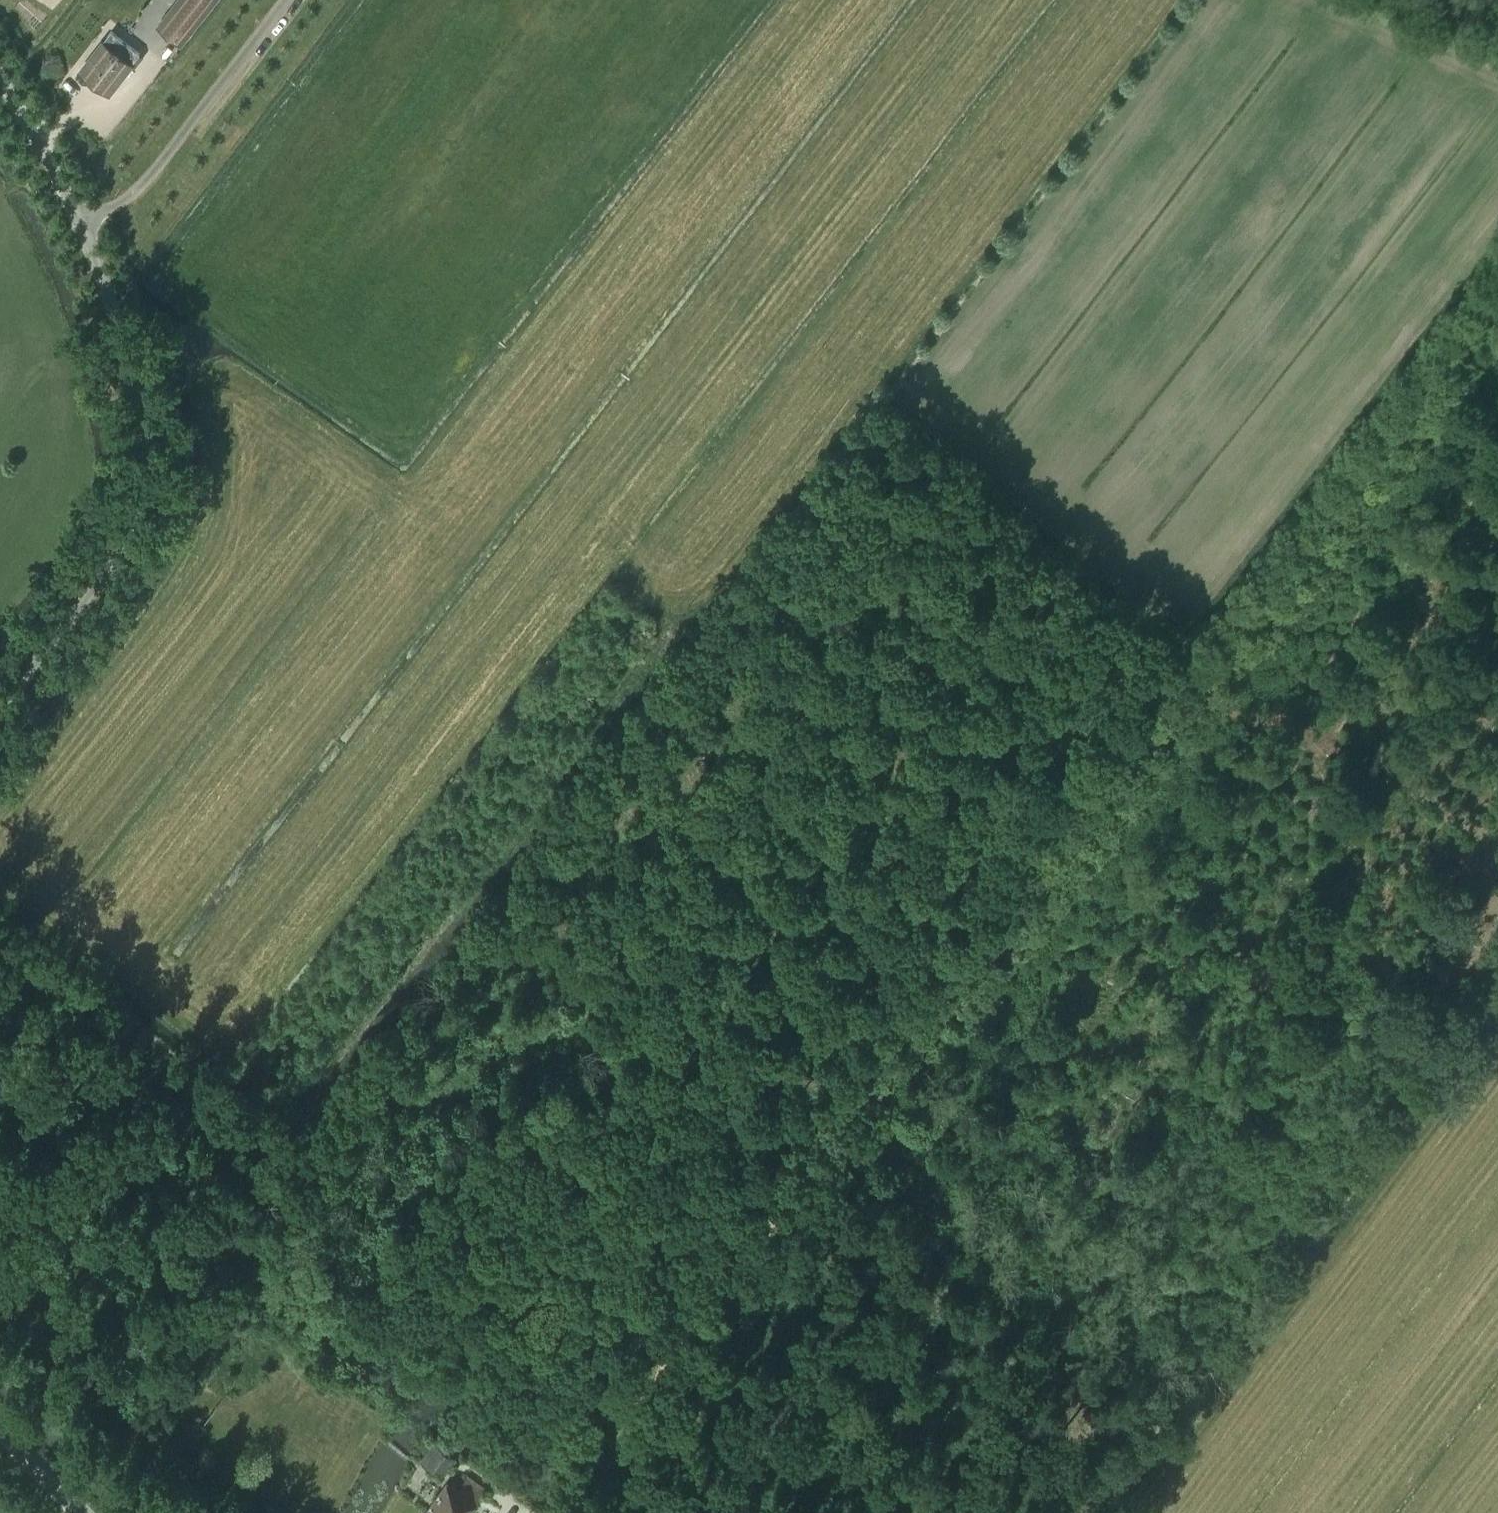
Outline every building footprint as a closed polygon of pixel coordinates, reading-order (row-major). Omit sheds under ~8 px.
[(157,25),(182,44),(216,0),(177,0),(157,25)] [(110,91),(140,52),(111,29),(81,69),(110,91)] [(428,1450),(451,1468),(458,1458),(435,1440),(428,1450)] [(425,1512),(470,1512),(486,1489),(468,1476),(460,1489),(447,1480),(425,1512)]
